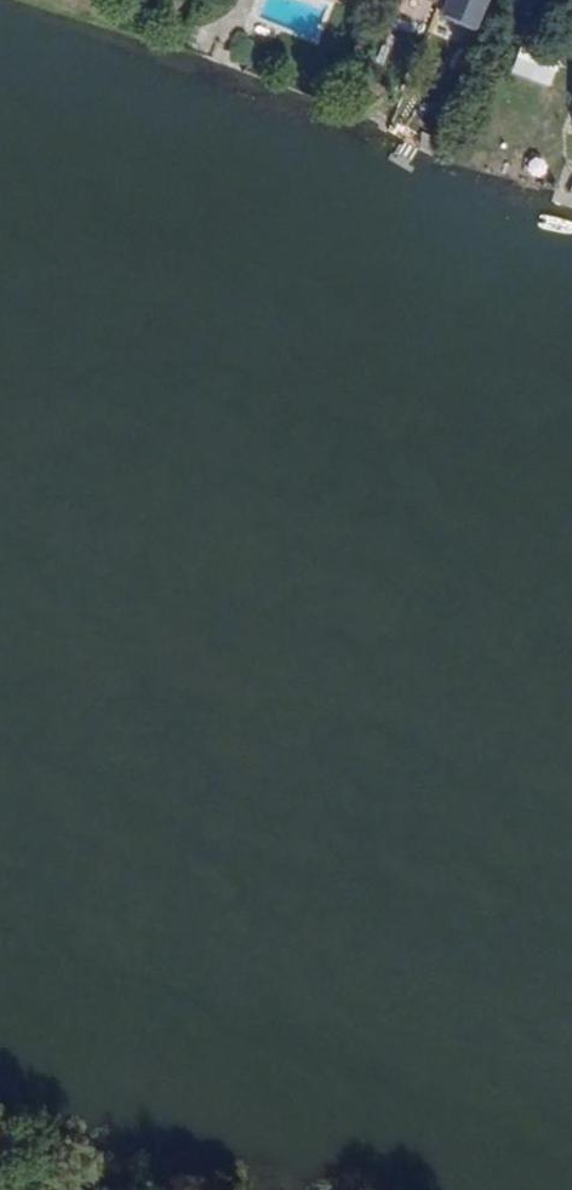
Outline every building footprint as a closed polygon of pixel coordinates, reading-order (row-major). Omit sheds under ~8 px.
[(470,26),(472,21),(477,23),(482,10),(477,8),(480,0),(445,0),(440,14),(470,26)]
